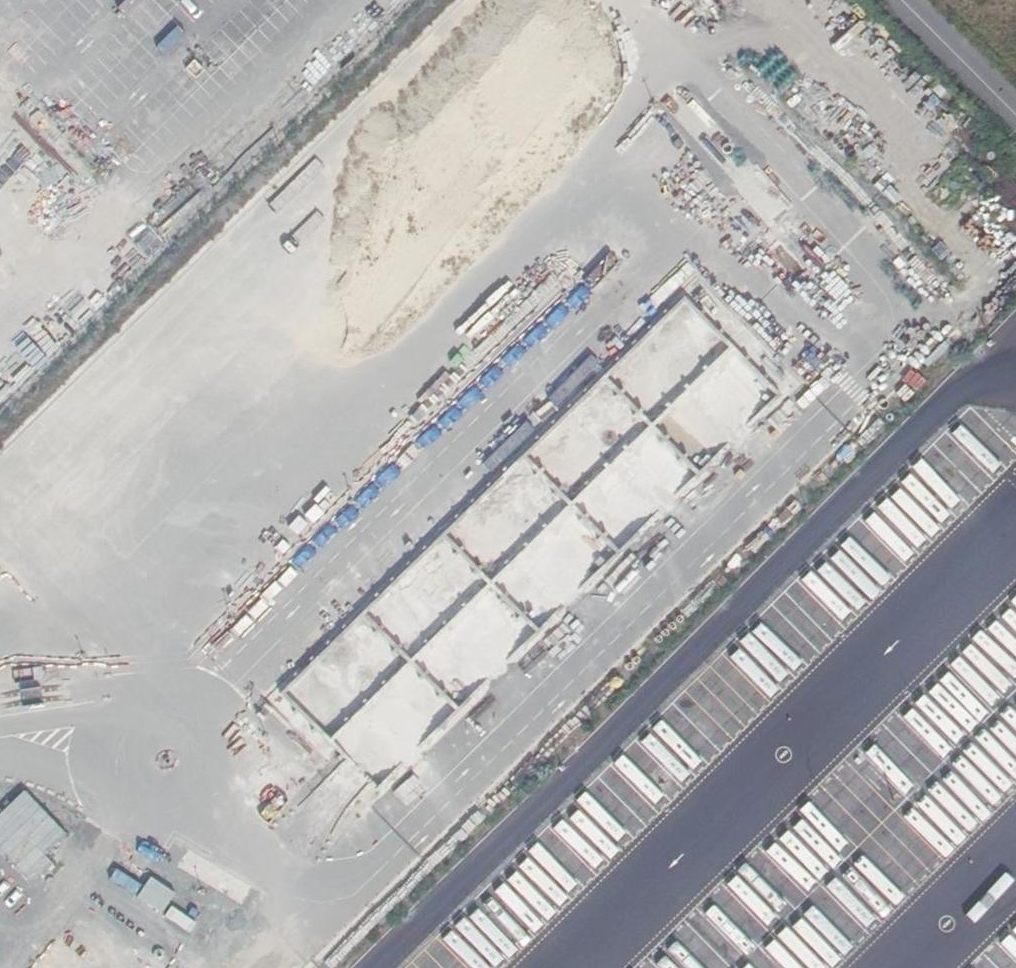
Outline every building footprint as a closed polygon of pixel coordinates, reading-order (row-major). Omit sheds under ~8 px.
[(677,300),(589,384),(580,429),(591,406),(584,442),(574,452),(546,446),(535,470),(548,476),(545,493),(568,497),(565,508),(559,514),(583,525),(568,539),(620,549),(654,517),(648,511),(687,474),(690,468),(697,434),(684,421),(667,418),(657,413),(663,378),(714,330),(720,301),(696,276),(683,289),(677,300)] [(398,566),(279,696),(374,782),(393,762),(366,704),(380,689),(412,674),(425,702),(440,695),(444,704),(450,708),(480,676),(469,666),(458,642),(435,621),(473,580),(501,605),(482,565),(480,563),(518,522),(463,548),(469,554),(462,562),(431,577),(402,551),(418,585),(409,590),(398,566)] [(504,607),(515,620),(542,595),(523,574),(511,586),(518,593),(504,607)] [(0,808),(0,861),(24,883),(67,836),(17,790),(0,808)] [(832,948),(824,949),(801,930),(792,941),(788,907),(748,912),(756,893),(744,894),(746,911),(725,894),(731,893),(727,866),(718,890),(727,967),(821,967),(821,962),(832,948)] [(26,967),(50,967),(58,960),(44,948),(26,967)]
